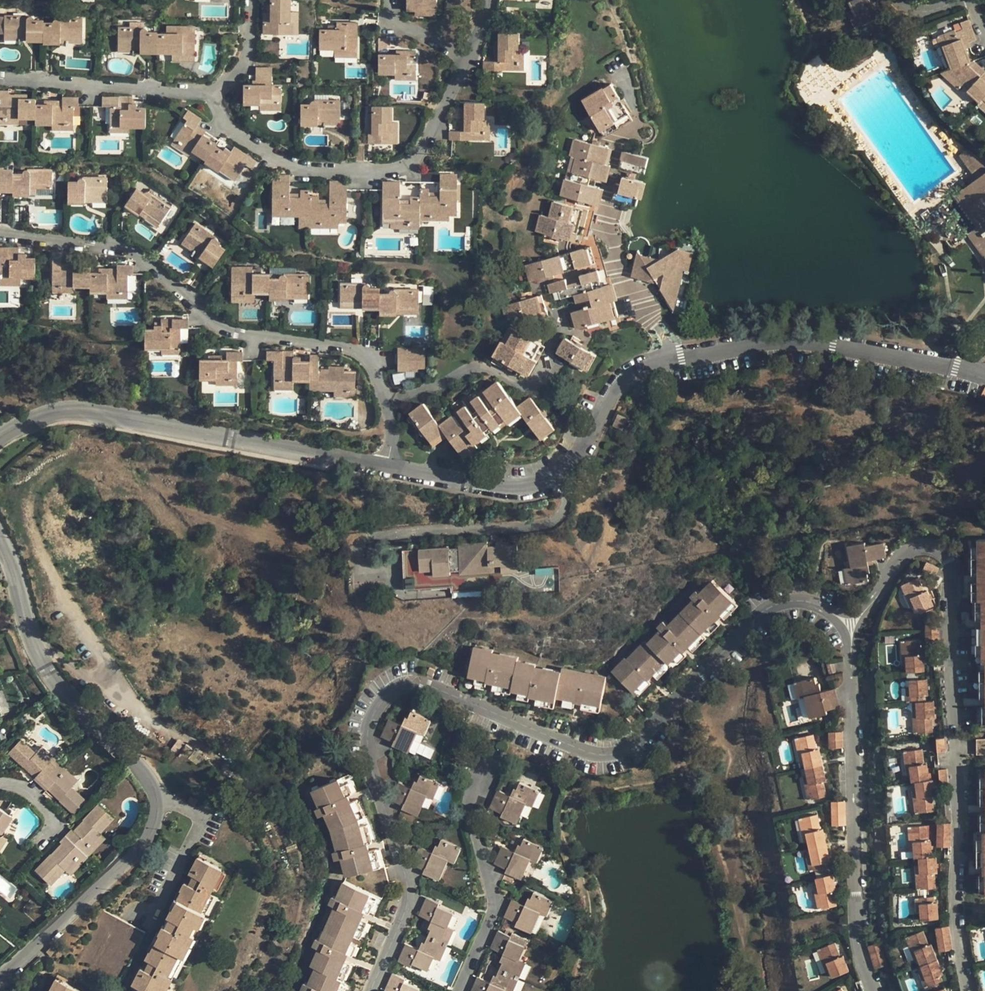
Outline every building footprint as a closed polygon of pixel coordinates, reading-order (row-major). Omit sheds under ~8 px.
[(273,13),(265,13),(265,34),(296,34),(296,21),(291,22),(291,11),(291,0),(272,0),(273,13)] [(408,10),(416,10),(416,8),(425,8),(425,10),(437,10),(437,0),(408,0),(408,10)] [(364,10),(363,19),(380,19),(379,10),(364,10)] [(300,12),(291,11),(291,22),(296,21),(296,34),(300,34),(300,12)] [(28,35),(28,40),(44,41),(44,23),(44,20),(36,20),(35,18),(34,17),(33,16),(32,16),(5,16),(5,35),(28,35)] [(54,23),(44,23),(44,41),(44,43),(62,43),(62,38),(84,38),(84,19),(59,19),(56,20),(55,21),(54,22),(54,23)] [(940,35),(952,68),(970,62),(964,44),(962,39),(967,37),(969,42),(977,40),(969,19),(953,25),(955,30),(940,35)] [(239,22),(223,22),(223,31),(239,32),(239,22)] [(338,29),(321,30),(320,48),(335,49),(359,49),(359,23),(338,22),(338,29)] [(168,33),(158,34),(158,52),(174,52),(174,61),(196,61),(196,27),(168,26),(168,33)] [(141,47),(141,52),(158,52),(158,34),(158,32),(148,32),(148,30),(147,29),(145,28),(144,28),(119,28),(119,46),(141,47)] [(495,61),(483,61),(484,70),(490,70),(518,70),(518,49),(518,33),(499,32),(499,41),(495,41),(495,53),(499,53),(499,61),(495,61)] [(952,68),(940,35),(936,37),(948,70),(952,68)] [(388,39),(379,38),(379,73),(396,73),(417,73),(417,50),(397,50),(397,54),(388,54),(388,39)] [(359,49),(335,49),(335,57),(359,57),(359,49)] [(53,54),(44,54),(44,71),(52,71),(53,54)] [(975,60),(970,62),(952,68),(948,70),(941,72),(959,89),(963,85),(968,89),(967,90),(980,103),(982,100),(984,98),(984,70),(975,60)] [(149,77),(158,78),(158,62),(149,62),(149,77)] [(261,103),(282,103),(282,85),(273,85),(273,72),(273,67),(257,67),(256,72),(256,76),(263,76),(262,80),(256,80),(253,80),(253,85),(244,85),(243,103),(261,103)] [(602,131),(630,114),(611,84),(583,101),(602,131)] [(21,118),(37,118),(37,99),(29,99),(29,94),(10,94),(11,91),(0,90),(0,118),(21,118)] [(46,105),(37,105),(37,123),(53,124),(76,124),(75,114),(79,114),(79,106),(81,106),(81,97),(64,97),(64,100),(45,100),(46,105)] [(104,97),(104,106),(111,106),(112,126),(131,127),(147,127),(148,108),(138,108),(138,103),(131,103),(131,98),(104,97)] [(311,102),(302,103),(301,122),(319,122),(319,117),(341,117),(341,99),(315,99),(313,99),(311,100),(311,101),(311,102)] [(461,130),(449,131),(449,140),(457,140),(484,140),(484,118),(484,102),(465,102),(465,110),(461,110),(461,122),(465,122),(465,131),(461,130)] [(374,106),(374,114),(373,143),(391,143),(392,122),(392,106),(374,106)] [(190,111),(185,118),(188,120),(176,138),(193,150),(207,160),(217,146),(218,144),(204,135),(196,129),(198,126),(202,120),(190,111)] [(630,114),(602,131),(606,137),(633,120),(630,114)] [(206,132),(198,126),(196,129),(204,135),(206,132)] [(947,136),(945,137),(976,179),(954,195),(980,228),(970,234),(984,254),(984,164),(947,136)] [(193,150),(176,138),(172,144),(189,155),(193,150)] [(610,148),(576,139),(572,156),(577,157),(571,180),(566,179),(562,195),(596,204),(600,188),(595,186),(597,179),(608,182),(611,165),(605,164),(610,148)] [(365,145),(356,145),(356,160),(365,160),(365,145)] [(224,151),(217,146),(207,160),(205,162),(220,171),(235,181),(247,164),(253,169),(258,162),(236,147),(233,152),(226,147),(224,151)] [(641,174),(645,157),(640,156),(625,152),(621,169),(641,174)] [(14,191),(14,174),(14,170),(5,170),(5,168),(4,167),(2,166),(0,166),(0,190),(14,191)] [(24,174),(14,174),(14,191),(14,194),(32,194),(32,189),(54,189),(54,171),(29,171),(27,171),(25,171),(24,173),(24,174)] [(235,181),(220,171),(217,176),(232,186),(235,181)] [(274,174),(274,176),(273,216),(282,216),(282,221),(311,222),(311,196),(311,190),(301,189),(301,193),(301,196),(291,196),(291,193),(291,183),(291,175),(274,174)] [(430,189),(421,189),(421,197),(421,220),(449,220),(449,215),(458,216),(458,183),(458,174),(441,174),(441,182),(440,192),(440,196),(430,196),(430,192),(430,189)] [(622,185),(617,184),(613,200),(635,205),(641,181),(639,181),(624,177),(622,185)] [(86,197),(109,197),(109,178),(81,178),(79,179),(79,180),(79,182),(69,182),(69,202),(87,202),(86,197)] [(320,196),(311,196),(311,222),(311,227),(339,227),(339,223),(348,223),(349,189),(349,181),(331,181),(331,183),(330,199),(330,202),(320,202),(320,199),(320,196)] [(383,182),(383,190),(383,223),(391,223),(391,228),(421,229),(421,220),(421,197),(411,196),(412,200),(411,203),(401,203),(401,199),(401,182),(383,182)] [(144,210),(162,222),(172,207),(150,192),(148,191),(147,191),(146,192),(144,193),(138,188),(126,204),(140,215),(144,210)] [(551,217),(541,214),(537,231),(576,241),(580,225),(585,226),(589,210),(555,201),(551,217)] [(5,207),(5,223),(14,223),(14,207),(5,207)] [(23,208),(14,207),(14,223),(22,223),(23,208)] [(162,222),(144,210),(140,215),(159,227),(162,222)] [(115,233),(115,217),(107,217),(106,233),(115,233)] [(124,217),(115,217),(115,233),(124,233),(124,217)] [(203,252),(200,256),(213,265),(226,248),(218,242),(218,240),(218,238),(216,237),(196,223),(185,239),(203,252)] [(585,226),(580,225),(576,241),(581,242),(585,226)] [(203,252),(185,239),(182,243),(200,256),(203,252)] [(20,276),(36,276),(36,258),(28,257),(28,253),(20,253),(20,247),(0,247),(0,256),(1,256),(1,276),(20,276)] [(591,247),(585,248),(590,265),(596,263),(591,247)] [(568,254),(572,268),(573,270),(590,265),(585,248),(568,253),(568,254)] [(638,273),(636,278),(647,281),(655,277),(662,289),(661,290),(674,309),(684,272),(688,273),(689,266),(691,261),(693,252),(679,248),(662,259),(641,254),(638,250),(632,272),(638,273)] [(54,286),(75,286),(91,286),(91,272),(91,267),(83,267),(83,262),(63,262),(62,252),(54,252),(54,286)] [(568,254),(561,256),(565,271),(572,268),(568,254)] [(560,255),(526,265),(531,281),(565,272),(565,271),(561,256),(560,255)] [(99,272),(91,272),(91,286),(91,292),(108,292),(129,292),(129,274),(134,274),(134,265),(118,265),(118,268),(118,272),(111,273),(111,268),(99,268),(99,272)] [(192,284),(197,288),(207,274),(200,270),(190,283),(192,284)] [(566,279),(549,284),(552,293),(560,291),(562,298),(576,294),(578,302),(587,299),(588,304),(585,305),(586,308),(573,312),(578,329),(613,318),(603,286),(598,270),(581,275),(582,278),(567,282),(566,279)] [(253,273),(232,273),(233,292),(255,293),(271,293),(271,278),(271,273),(253,273)] [(197,288),(203,292),(213,279),(207,274),(197,288)] [(280,278),(271,278),(271,293),(271,299),(288,299),(288,294),(310,294),(310,274),(284,274),(282,274),(281,275),(280,277),(280,278)] [(363,302),(363,308),(380,308),(381,294),(380,288),(371,288),(370,285),(368,284),(366,284),(341,283),(341,302),(363,302)] [(607,285),(603,286),(613,318),(617,317),(607,285)] [(390,294),(381,294),(380,308),(380,314),(398,314),(398,309),(419,309),(419,290),(394,289),(391,290),(391,292),(390,293),(390,294)] [(255,293),(233,292),(232,301),(255,301),(255,293)] [(547,311),(542,295),(504,305),(506,314),(516,311),(518,319),(547,311)] [(279,308),(271,308),(270,325),(279,325),(279,308)] [(155,329),(146,329),(146,348),(162,347),(182,348),(181,328),(189,328),(189,319),(167,319),(167,330),(163,330),(163,324),(162,324),(155,324),(155,329)] [(364,336),(372,336),(372,320),(363,320),(364,336)] [(372,320),(372,336),(380,336),(380,320),(372,320)] [(542,344),(511,326),(494,355),(526,373),(542,344)] [(585,367),(593,353),(566,338),(558,352),(585,367)] [(398,347),(398,366),(403,366),(403,371),(417,371),(418,368),(426,368),(426,347),(398,347)] [(267,350),(267,360),(274,360),(274,380),(293,380),(310,380),(310,361),(301,361),(301,357),(294,356),(294,350),(267,350)] [(208,359),(200,359),(200,378),(217,378),(238,378),(238,360),(244,360),(243,351),(227,351),(227,354),(227,359),(221,359),(221,354),(208,354),(208,359)] [(597,355),(593,353),(585,367),(589,369),(597,355)] [(319,354),(310,354),(310,361),(310,380),(310,390),(335,390),(356,390),(356,371),(345,371),(337,371),(338,366),(329,366),(329,369),(319,369),(319,354)] [(469,395),(481,412),(492,425),(494,428),(519,410),(539,435),(553,424),(532,396),(518,407),(498,381),(485,391),(496,405),(491,409),(476,390),(469,395)] [(424,403),(410,414),(432,442),(446,431),(462,453),(488,433),(485,430),(475,416),(463,400),(455,406),(473,429),(468,433),(455,415),(441,425),(424,403)] [(581,412),(573,409),(568,422),(576,426),(581,412)] [(481,412),(475,416),(485,430),(492,425),(481,412)] [(976,539),(976,546),(977,582),(977,590),(977,600),(981,601),(981,619),(981,627),(981,662),(984,662),(984,697),(984,539),(976,539)] [(486,542),(456,543),(457,574),(516,572),(515,547),(506,547),(506,543),(496,543),(496,547),(487,548),(486,542)] [(863,542),(846,544),(849,566),(851,583),(865,581),(864,573),(867,572),(866,564),(865,560),(869,559),(883,557),(881,544),(863,546),(863,542)] [(447,547),(417,547),(418,570),(431,569),(431,574),(448,574),(447,547)] [(936,567),(924,562),(921,569),(933,574),(936,567)] [(851,583),(849,566),(841,567),(844,584),(851,583)] [(922,591),(916,577),(903,582),(913,605),(916,611),(931,605),(924,590),(922,591)] [(651,650),(644,657),(642,655),(630,668),(627,665),(621,671),(642,692),(647,687),(655,679),(657,681),(662,675),(676,662),(677,664),(683,658),(690,651),(692,653),(697,648),(710,635),(716,629),(724,622),(726,624),(732,618),(730,616),(743,603),(722,582),(716,588),(718,590),(711,597),(709,595),(706,592),(701,598),(703,600),(705,602),(698,609),(696,607),(684,619),(686,622),(680,628),(677,625),(674,621),(667,628),(669,630),(672,632),(665,639),(662,636),(656,642),(654,640),(647,646),(651,650)] [(913,605),(903,582),(899,584),(909,607),(913,605)] [(716,588),(709,595),(711,597),(718,590),(716,588)] [(703,600),(696,607),(698,609),(705,602),(703,600)] [(743,603),(730,616),(732,618),(735,621),(748,608),(743,603)] [(684,619),(677,625),(680,628),(686,622),(684,619)] [(937,621),(923,620),(923,628),(937,628),(937,621)] [(724,622),(716,629),(722,635),(729,627),(726,624),(724,622)] [(937,628),(923,628),(923,636),(937,636),(937,628)] [(669,630),(662,636),(665,639),(672,632),(669,630)] [(710,635),(697,648),(703,653),(716,640),(710,635)] [(937,636),(923,636),(923,644),(936,644),(937,636)] [(918,654),(917,639),(903,640),(905,664),(905,671),(922,670),(921,654),(918,654)] [(592,703),(608,705),(614,678),(606,676),(606,679),(579,674),(579,670),(570,668),(569,671),(561,669),(560,673),(551,671),(551,669),(534,666),(535,662),(525,660),(526,656),(508,653),(491,650),(492,646),(483,644),(476,674),(484,676),(495,678),(494,680),(503,682),(521,687),(520,689),(528,691),(539,693),(539,696),(545,697),(563,701),(564,698),(571,700),(583,702),(592,703)] [(647,646),(640,653),(642,655),(644,657),(651,650),(647,646)] [(690,651),(683,658),(688,663),(695,656),(692,653),(690,651)] [(831,661),(824,663),(826,673),(833,671),(831,661)] [(676,662),(662,675),(667,680),(680,667),(677,664),(676,662)] [(495,678),(484,676),(482,683),(493,685),(494,680),(495,678)] [(820,696),(819,692),(817,683),(814,683),(812,677),(798,680),(802,696),(808,717),(824,714),(824,710),(837,706),(833,693),(820,696)] [(924,678),(907,679),(908,686),(909,702),(914,701),(923,701),(923,695),(925,695),(924,678)] [(655,679),(647,687),(652,692),(660,684),(657,681),(655,679)] [(802,696),(798,680),(792,682),(796,698),(802,696)] [(521,687),(503,682),(502,689),(519,693),(520,689),(521,687)] [(539,693),(528,691),(526,698),(537,701),(539,696),(539,693)] [(563,701),(545,697),(544,704),(561,708),(563,701)] [(570,706),(582,709),(583,702),(571,700),(570,706)] [(923,701),(914,701),(914,709),(916,733),(930,732),(929,717),(932,717),(931,700),(923,701)] [(592,703),(591,709),(607,712),(608,705),(592,703)] [(423,709),(410,704),(407,710),(404,709),(401,717),(400,720),(387,714),(381,728),(393,734),(391,737),(407,744),(417,724),(423,709)] [(430,712),(423,709),(417,724),(424,727),(430,712)] [(388,711),(387,714),(400,720),(401,717),(388,711)] [(814,749),(811,734),(797,737),(802,761),(804,768),(820,764),(816,748),(814,749)] [(802,761),(797,737),(792,737),(798,762),(802,761)] [(943,750),(942,737),(935,738),(936,751),(943,750)] [(976,755),(984,755),(984,739),(976,739),(976,755)] [(922,763),(920,748),(905,750),(909,774),(910,781),(913,781),(926,779),(924,763),(922,763)] [(18,752),(6,764),(33,790),(32,791),(37,796),(50,783),(44,777),(47,774),(36,763),(32,766),(18,752)] [(40,759),(36,763),(47,774),(44,777),(50,783),(57,775),(40,759)] [(820,764),(804,768),(805,775),(810,799),(824,796),(821,781),(823,780),(820,764)] [(945,768),(936,768),(937,782),(945,781),(945,768)] [(436,774),(423,769),(420,776),(417,775),(414,783),(412,786),(399,780),(393,794),(405,799),(404,802),(421,809),(429,790),(436,774)] [(443,777),(436,774),(429,790),(436,792),(443,777)] [(75,793),(57,775),(50,783),(57,789),(60,786),(72,797),(75,793)] [(810,799),(805,775),(801,776),(806,800),(810,799)] [(340,777),(314,789),(318,796),(321,794),(325,803),(322,805),(318,807),(322,814),(328,812),(331,810),(335,819),(332,821),(338,839),(343,838),(345,847),(341,848),(338,849),(341,858),(344,857),(347,856),(350,866),(347,867),(349,873),(378,865),(373,848),(371,841),(369,841),(363,823),(361,817),(353,799),(350,793),(348,793),(343,783),(340,777)] [(400,777),(399,780),(412,786),(414,783),(400,777)] [(535,783),(522,777),(519,785),(516,784),(512,790),(511,794),(497,789),(492,803),(504,808),(503,811),(519,818),(528,798),(535,783)] [(926,779),(913,781),(914,788),(918,812),(932,810),(930,795),(932,795),(930,779),(926,779)] [(349,780),(343,783),(348,793),(350,793),(354,790),(349,780)] [(50,783),(37,796),(44,803),(45,802),(71,827),(82,814),(68,801),(72,797),(60,786),(57,789),(50,783)] [(542,786),(535,783),(528,798),(535,801),(542,786)] [(499,785),(497,789),(511,794),(512,790),(499,785)] [(360,796),(353,799),(361,817),(368,814),(360,796)] [(808,848),(824,844),(821,828),(818,829),(815,814),(801,817),(806,841),(808,848)] [(110,827),(95,815),(69,841),(67,839),(62,845),(77,860),(83,855),(85,856),(96,845),(95,843),(110,827)] [(806,841),(801,817),(797,818),(802,842),(806,841)] [(843,817),(830,817),(830,825),(843,824),(843,817)] [(9,824),(0,818),(0,839),(9,824)] [(369,821),(363,823),(369,841),(371,841),(375,840),(369,821)] [(926,840),(925,825),(911,826),(913,851),(913,858),(917,857),(930,857),(929,840),(926,840)] [(540,838),(527,833),(524,841),(522,840),(518,846),(516,851),(503,845),(497,858),(509,864),(508,866),(525,874),(533,854),(540,838)] [(456,841),(444,836),(441,842),(438,841),(436,848),(434,852),(420,847),(414,860),(427,866),(425,869),(442,876),(450,856),(456,841)] [(547,841),(540,838),(533,854),(540,857),(547,841)] [(948,838),(935,838),(935,846),(948,846),(948,838)] [(504,840),(503,845),(516,851),(518,846),(504,840)] [(464,845),(456,841),(450,856),(457,859),(464,845)] [(421,842),(420,847),(434,852),(436,848),(421,842)] [(812,870),(826,867),(825,861),(827,860),(824,844),(808,848),(809,855),(812,870)] [(77,860),(62,845),(55,852),(56,854),(30,880),(45,894),(60,879),(61,881),(73,869),(71,868),(77,860)] [(77,860),(83,866),(100,849),(96,845),(85,856),(83,855),(77,860)] [(379,846),(373,848),(378,865),(385,864),(379,846)] [(930,857),(917,857),(918,864),(919,889),(933,888),(932,873),(935,873),(934,856),(930,857)] [(197,858),(188,875),(192,877),(203,883),(199,891),(187,886),(183,884),(179,892),(181,893),(172,910),(171,909),(166,917),(168,918),(179,924),(175,933),(164,927),(162,926),(158,934),(159,935),(151,952),(149,951),(145,960),(149,962),(160,967),(155,976),(144,970),(140,968),(132,985),(143,990),(159,990),(178,955),(200,913),(210,895),(213,889),(220,873),(222,870),(197,858)] [(73,869),(61,881),(65,885),(83,866),(77,860),(71,868),(73,869)] [(225,875),(220,873),(213,889),(217,891),(225,875)] [(820,908),(834,905),(831,890),(834,890),(830,874),(814,877),(815,884),(820,908)] [(203,883),(192,877),(187,886),(199,891),(203,883)] [(386,897),(347,879),(343,888),(347,889),(339,904),(343,906),(339,915),(336,913),(333,921),(371,939),(378,922),(365,915),(368,908),(379,913),(386,897)] [(820,908),(815,884),(811,885),(816,909),(820,908)] [(551,893),(538,887),(535,894),(532,893),(529,900),(527,904),(515,899),(509,912),(521,917),(520,921),(536,928),(544,908),(551,893)] [(558,895),(551,893),(544,908),(551,911),(558,895)] [(214,898),(210,895),(200,913),(204,915),(214,898)] [(435,927),(432,933),(444,939),(451,942),(458,926),(451,924),(457,910),(442,903),(443,900),(431,895),(424,908),(437,914),(435,918),(432,925),(435,927)] [(516,895),(515,899),(527,904),(529,900),(516,895)] [(932,901),(932,896),(918,896),(919,912),(919,919),(936,918),(935,901),(932,901)] [(437,914),(424,908),(422,912),(435,918),(437,914)] [(140,931),(103,912),(77,964),(114,984),(140,931)] [(204,915),(200,913),(178,955),(183,958),(205,916),(204,915)] [(179,924),(168,918),(164,927),(175,933),(179,924)] [(371,939),(333,921),(329,930),(332,931),(325,947),(329,949),(325,958),(322,956),(318,964),(322,967),(355,981),(364,964),(350,958),(354,952),(364,955),(371,939)] [(502,926),(496,940),(509,946),(507,950),(503,957),(506,958),(500,972),(497,971),(494,979),(493,982),(481,977),(475,990),(476,990),(508,990),(510,986),(517,970),(524,955),(533,935),(516,928),(515,932),(502,926)] [(947,926),(934,928),(935,935),(948,933),(947,926)] [(921,930),(908,935),(917,958),(919,965),(935,959),(929,943),(927,944),(921,930)] [(145,933),(140,931),(114,984),(118,985),(145,933)] [(444,939),(432,933),(429,939),(427,938),(423,945),(422,949),(409,944),(402,958),(407,959),(404,964),(409,966),(411,961),(415,963),(417,960),(433,967),(439,953),(444,939)] [(948,933),(935,935),(936,943),(949,941),(948,933)] [(917,958),(908,935),(904,937),(912,960),(917,958)] [(445,956),(451,942),(444,939),(439,953),(445,956)] [(411,940),(409,944),(422,949),(423,945),(411,940)] [(509,946),(496,940),(494,944),(507,950),(509,946)] [(949,941),(936,943),(937,951),(950,949),(949,941)] [(838,956),(833,942),(819,947),(828,970),(831,977),(846,971),(840,955),(838,956)] [(878,942),(865,946),(868,954),(881,950),(878,942)] [(828,970),(819,947),(815,949),(824,971),(828,970)] [(881,950),(868,954),(870,961),(883,957),(881,950)] [(183,958),(178,955),(159,990),(166,990),(183,958)] [(531,958),(524,955),(517,970),(524,973),(531,958)] [(883,957),(870,961),(872,969),(885,965),(883,957)] [(935,959),(919,965),(922,972),(927,986),(941,981),(938,975),(941,974),(935,959)] [(160,967),(149,962),(144,970),(155,976),(160,967)] [(322,967),(319,974),(322,975),(318,986),(314,984),(312,990),(357,990),(360,984),(355,981),(322,967)] [(397,970),(391,984),(403,990),(422,990),(425,985),(409,978),(410,975),(397,970)] [(517,989),(524,973),(517,970),(510,986),(517,989)] [(927,986),(922,972),(918,973),(923,987),(927,986)] [(482,973),(481,977),(493,982),(494,979),(482,973)] [(55,979),(49,990),(79,990),(55,979)]
